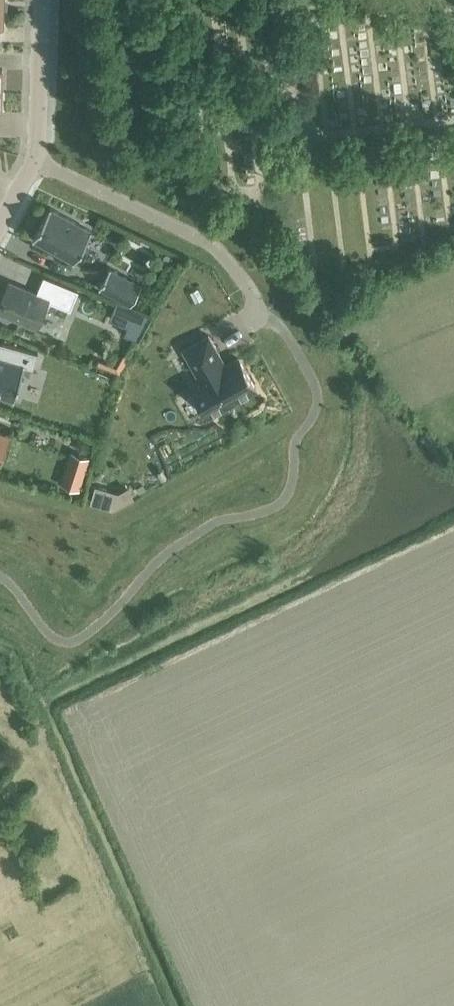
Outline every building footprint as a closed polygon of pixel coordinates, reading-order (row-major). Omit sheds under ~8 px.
[(74,261),(92,230),(50,207),(33,238),(74,261)] [(156,266),(162,248),(147,243),(141,262),(156,266)] [(110,266),(99,286),(131,303),(142,283),(110,266)] [(77,290),(44,276),(37,292),(9,281),(0,302),(0,310),(37,325),(48,298),(70,307),(77,290)] [(149,316),(136,310),(126,333),(137,338),(149,316)] [(222,357),(208,334),(183,348),(200,379),(192,384),(209,414),(256,387),(239,357),(224,366),(220,358),(222,357)] [(24,364),(33,367),(38,351),(2,341),(0,347),(0,393),(15,397),(24,364)] [(72,452),(67,467),(83,472),(88,457),(72,452)]
